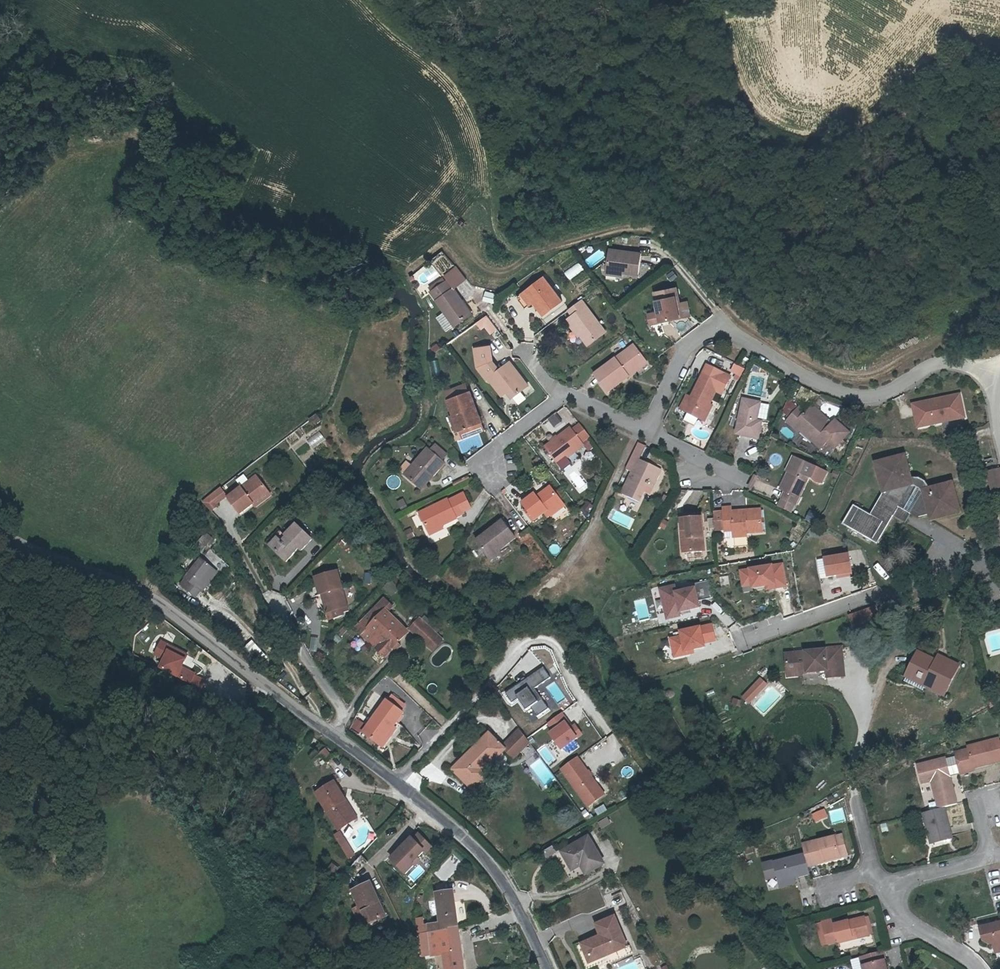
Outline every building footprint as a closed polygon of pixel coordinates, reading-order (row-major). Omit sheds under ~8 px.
[(606,270),(622,272),(637,274),(639,253),(609,249),(606,270)] [(579,263),(567,271),(571,278),(583,271),(579,263)] [(454,267),(442,278),(450,290),(464,278),(454,267)] [(439,279),(436,281),(439,285),(430,291),(429,291),(435,300),(434,301),(444,315),(453,328),(469,315),(451,290),(449,291),(442,282),(442,283),(439,279)] [(427,287),(430,291),(439,285),(436,281),(427,287)] [(521,298),(529,308),(534,305),(544,318),(562,303),(543,281),(521,298)] [(683,318),(683,317),(682,311),(689,310),(687,302),(680,304),(675,289),(654,293),(659,312),(662,322),(672,320),(681,318),(683,318)] [(496,294),(484,292),(482,300),(494,302),(496,294)] [(524,312),(529,308),(521,298),(516,302),(524,312)] [(571,320),(567,323),(588,348),(606,334),(580,303),(566,314),(571,320)] [(659,312),(649,314),(652,324),(662,322),(659,312)] [(444,315),(437,320),(446,333),(453,328),(444,315)] [(479,322),(491,338),(500,331),(488,315),(479,322)] [(673,326),(672,320),(662,322),(663,328),(673,326)] [(606,395),(627,379),(624,375),(640,361),(629,348),(593,378),(606,395)] [(472,352),(475,367),(480,366),(481,371),(478,374),(486,385),(489,383),(495,389),(500,385),(509,394),(512,399),(527,387),(508,364),(499,372),(491,363),(487,349),(472,352)] [(644,366),(640,361),(624,375),(627,379),(644,366)] [(735,363),(729,374),(740,380),(746,369),(735,363)] [(681,409),(702,419),(710,402),(716,390),(722,393),(730,375),(707,364),(689,401),(686,400),(681,409)] [(503,399),(509,394),(500,385),(495,389),(503,399)] [(464,386),(454,391),(457,398),(467,394),(464,386)] [(457,398),(454,391),(443,395),(446,402),(452,415),(459,430),(465,429),(468,438),(485,431),(479,417),(475,418),(470,405),(474,404),(469,393),(467,394),(457,398)] [(960,414),(956,397),(918,407),(921,424),(960,414)] [(759,403),(743,400),(737,435),(758,438),(760,422),(757,421),(759,403)] [(710,402),(702,419),(708,422),(716,404),(710,402)] [(813,406),(810,410),(827,425),(830,421),(813,406)] [(828,443),(835,450),(849,434),(835,421),(830,427),(828,429),(825,427),(827,425),(810,410),(805,414),(798,409),(785,424),(792,431),(795,428),(804,437),(821,451),(828,443)] [(315,426),(323,421),(319,414),(311,419),(315,426)] [(453,434),(459,430),(452,415),(447,417),(453,434)] [(335,433),(340,430),(335,423),(329,428),(332,432),(334,431),(335,433)] [(544,446),(546,448),(556,460),(557,462),(565,455),(567,458),(583,444),(582,441),(589,435),(578,423),(570,430),(568,426),(544,446)] [(802,439),(804,437),(795,428),(792,431),(802,439)] [(462,440),(468,438),(465,429),(459,430),(462,440)] [(308,440),(314,449),(326,439),(319,431),(308,440)] [(625,471),(633,475),(640,458),(641,458),(645,448),(637,444),(625,471)] [(427,452),(424,450),(400,479),(416,490),(428,476),(431,479),(442,466),(440,464),(446,458),(432,446),(427,452)] [(556,460),(546,448),(541,452),(551,464),(556,460)] [(557,462),(562,468),(570,461),(567,458),(565,455),(557,462)] [(785,471),(786,472),(793,475),(786,492),(783,499),(795,504),(796,503),(798,503),(801,497),(799,496),(807,476),(810,477),(810,478),(812,479),(815,481),(818,481),(819,482),(821,482),(826,471),(791,456),(785,471)] [(641,503),(648,486),(650,482),(653,483),(659,467),(641,458),(640,458),(633,475),(624,495),(641,503)] [(877,545),(893,517),(898,508),(909,514),(918,520),(929,518),(930,522),(960,515),(951,483),(929,489),(927,486),(925,484),(923,483),(921,481),(917,481),(914,482),(909,483),(903,458),(872,467),(880,495),(871,515),(853,505),(844,526),(877,545)] [(666,469),(659,467),(653,483),(650,482),(648,486),(657,490),(666,469)] [(779,489),(786,492),(793,475),(786,472),(779,489)] [(995,473),(983,476),(987,494),(999,490),(999,489),(995,473)] [(396,475),(389,483),(396,489),(403,481),(396,475)] [(240,515),(253,506),(271,493),(258,476),(228,497),(240,515)] [(420,494),(431,479),(428,476),(416,490),(420,494)] [(451,484),(452,487),(465,479),(464,477),(451,484)] [(209,507),(228,495),(223,487),(204,499),(209,507)] [(546,511),(548,514),(562,504),(549,488),(536,498),(534,494),(521,503),(535,520),(546,511)] [(274,498),(271,493),(253,506),(257,511),(274,498)] [(461,494),(452,499),(461,513),(469,508),(461,494)] [(455,517),(461,513),(452,499),(446,503),(445,501),(417,516),(427,534),(456,519),(455,517)] [(783,499),(780,507),(792,512),(795,504),(783,499)] [(565,507),(562,504),(548,514),(552,517),(565,507)] [(733,531),(734,538),(748,537),(747,533),(763,532),(762,509),(748,510),(748,515),(739,515),(739,510),(733,510),(732,507),(723,507),(723,511),(713,512),(714,529),(724,528),(725,530),(733,531)] [(904,524),(909,514),(898,508),(893,517),(904,524)] [(685,540),(686,555),(704,554),(702,518),(680,519),(680,534),(687,534),(687,540),(685,540)] [(499,549),(505,544),(515,537),(503,520),(477,539),(488,554),(497,547),(499,549)] [(280,540),(272,548),(286,562),(299,549),(302,552),(314,541),(298,525),(287,536),(292,541),(285,548),(282,546),(284,544),(280,540)] [(410,540),(417,537),(413,529),(406,531),(410,540)] [(267,543),(272,548),(280,540),(284,544),(282,546),(285,548),(292,541),(287,536),(280,530),(267,543)] [(725,539),(734,538),(733,531),(725,530),(725,539)] [(213,541),(209,534),(196,545),(200,551),(213,541)] [(507,547),(505,544),(499,549),(497,547),(488,554),(491,559),(507,547)] [(550,552),(559,555),(562,547),(553,544),(550,552)] [(850,554),(823,559),(827,578),(837,576),(837,579),(854,576),(850,554)] [(186,576),(190,581),(184,587),(195,596),(201,589),(197,585),(211,568),(202,558),(186,576)] [(784,562),(740,569),(743,588),(750,586),(751,590),(765,588),(766,591),(788,587),(784,562)] [(325,594),(333,620),(343,616),(343,614),(350,612),(337,570),(313,578),(318,596),(325,594)] [(675,585),(659,588),(666,621),(682,618),(681,613),(700,609),(698,601),(712,598),(708,581),(696,584),(696,588),(677,592),(675,585)] [(327,622),(333,620),(325,594),(318,596),(327,622)] [(383,597),(377,604),(382,609),(386,612),(392,606),(383,597)] [(407,632),(392,619),(386,612),(382,609),(377,604),(357,625),(372,641),(385,654),(397,641),(407,632)] [(412,630),(421,621),(419,619),(410,628),(412,630)] [(439,638),(421,621),(412,630),(430,647),(439,638)] [(680,636),(669,638),(673,659),(695,654),(695,650),(706,648),(705,644),(717,642),(713,624),(679,631),(680,636)] [(444,642),(439,638),(430,647),(435,651),(444,642)] [(179,653),(181,649),(161,639),(155,652),(165,656),(160,665),(191,680),(196,671),(182,664),(186,657),(179,653)] [(255,641),(248,647),(258,658),(265,652),(255,641)] [(400,644),(397,641),(385,654),(387,657),(400,644)] [(786,653),(786,669),(800,668),(800,673),(801,673),(826,671),(826,678),(843,677),(841,649),(825,650),(825,651),(786,653)] [(936,665),(918,656),(909,674),(923,681),(921,685),(944,696),(957,669),(947,664),(945,669),(936,665)] [(936,665),(945,669),(947,664),(938,660),(936,665)] [(551,678),(544,668),(506,693),(512,703),(519,699),(527,711),(531,709),(537,717),(548,709),(535,689),(551,678)] [(923,681),(909,674),(905,683),(919,690),(921,685),(923,681)] [(195,686),(203,688),(205,676),(197,675),(195,686)] [(748,704),(767,683),(758,676),(740,696),(748,704)] [(549,688),(557,699),(564,694),(556,683),(549,688)] [(390,698),(385,704),(384,703),(360,732),(377,745),(391,728),(401,716),(398,714),(403,708),(390,698)] [(572,725),(563,713),(545,725),(562,750),(583,735),(575,723),(572,725)] [(419,735),(426,742),(436,733),(428,726),(419,735)] [(530,743),(518,727),(500,745),(505,751),(514,759),(530,743)] [(395,731),(391,728),(377,745),(381,748),(395,731)] [(500,745),(489,735),(452,770),(474,792),(489,777),(484,770),(505,751),(500,745)] [(963,775),(973,772),(972,770),(998,761),(999,765),(999,742),(994,744),(993,740),(966,748),(967,751),(958,754),(963,775)] [(959,776),(963,775),(958,754),(953,756),(954,757),(954,758),(958,772),(958,774),(959,776)] [(578,756),(560,770),(587,808),(605,794),(578,756)] [(948,777),(958,774),(958,772),(954,758),(954,757),(944,759),(916,765),(920,784),(930,782),(936,810),(943,809),(955,806),(948,777)] [(546,787),(556,779),(541,758),(530,765),(546,787)] [(338,829),(350,821),(349,819),(355,815),(334,782),(314,793),(338,829)] [(824,807),(810,813),(814,822),(828,816),(824,807)] [(829,812),(832,822),(845,818),(842,808),(829,812)] [(950,842),(943,809),(936,810),(921,814),(924,832),(928,831),(932,846),(950,842)] [(600,828),(610,823),(606,816),(596,822),(600,828)] [(413,828),(385,856),(403,874),(431,846),(413,828)] [(563,852),(571,867),(580,862),(586,872),(602,863),(588,838),(563,852)] [(800,846),(803,858),(805,866),(839,859),(839,858),(835,839),(834,838),(800,846)] [(841,838),(835,839),(839,858),(845,856),(841,838)] [(547,859),(556,853),(550,844),(541,851),(547,859)] [(434,873),(444,882),(461,862),(452,853),(434,873)] [(771,864),(775,883),(796,879),(808,877),(805,866),(803,858),(771,864)] [(334,875),(341,869),(335,862),(328,868),(334,875)] [(404,873),(413,881),(421,872),(412,864),(404,873)] [(572,877),(581,873),(578,867),(569,871),(572,877)] [(798,887),(796,879),(775,883),(772,883),(774,892),(798,887)] [(378,890),(374,881),(356,889),(363,905),(357,908),(360,916),(367,913),(371,923),(387,916),(379,899),(382,898),(378,890)] [(380,888),(378,890),(382,898),(379,899),(387,916),(392,914),(380,888)] [(436,892),(440,921),(442,931),(459,928),(454,890),(436,892)] [(874,915),(868,916),(872,934),(879,933),(874,915)] [(821,922),(825,941),(842,938),(843,941),(872,934),(868,916),(838,923),(837,918),(821,922)] [(614,918),(595,926),(600,937),(582,944),(590,962),(626,947),(614,918)] [(442,931),(440,921),(427,924),(428,933),(442,931)] [(818,943),(825,941),(821,922),(814,924),(818,943)] [(991,945),(999,943),(999,923),(986,926),(991,945)] [(428,933),(430,955),(432,968),(465,968),(461,944),(459,928),(442,931),(428,933)] [(422,956),(430,955),(428,933),(419,935),(422,956)] [(880,954),(860,959),(863,968),(883,968),(880,954)]
